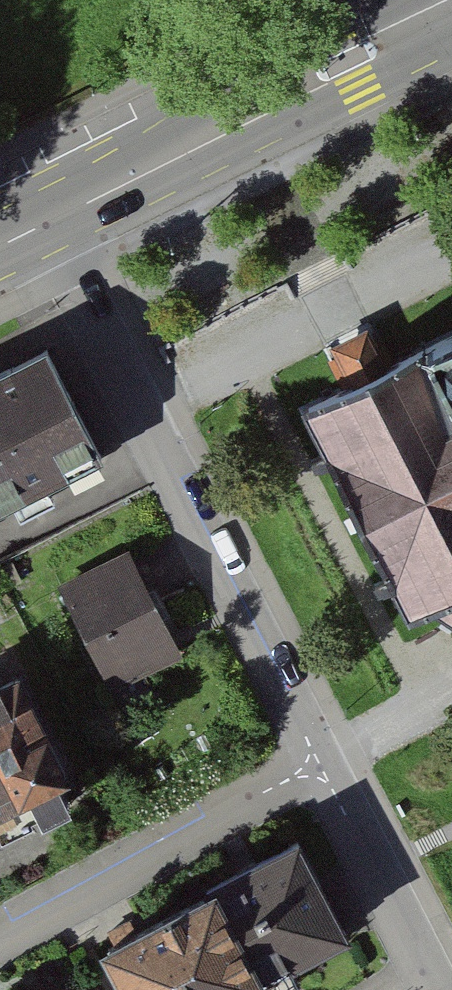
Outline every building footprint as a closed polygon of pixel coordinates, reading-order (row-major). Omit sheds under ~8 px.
[(299,413),(404,621),(428,609),(451,624),(451,337),(299,413)] [(0,380),(0,513),(103,459),(48,355),(0,380)] [(133,548),(63,582),(117,690),(187,656),(133,548)] [(0,690),(0,814),(72,778),(22,679),(0,690)] [(104,949),(126,989),(261,989),(350,943),(298,846),(104,949)]
